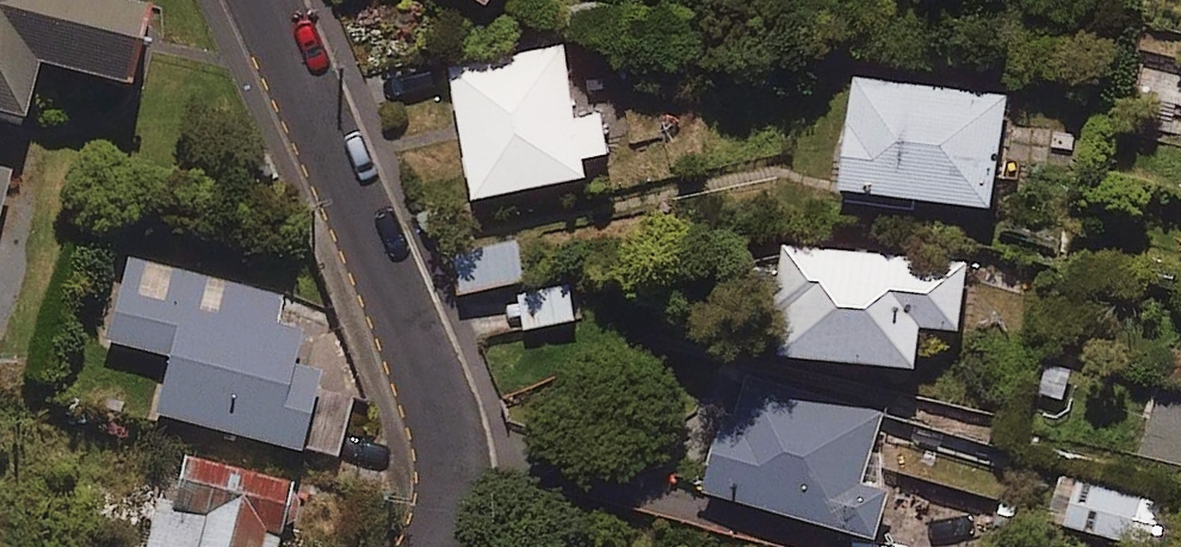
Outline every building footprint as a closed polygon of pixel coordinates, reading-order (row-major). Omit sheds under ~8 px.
[(25,126),(40,69),(128,92),(150,8),(118,0),(0,0),(0,119),(25,126)] [(454,61),(475,187),(588,168),(585,151),(608,147),(602,111),(577,115),(565,43),(454,61)] [(1008,91),(856,73),(843,181),(995,199),(1008,91)] [(525,275),(519,237),(459,247),(465,285),(525,275)] [(970,260),(790,238),(778,339),(919,356),(924,318),(963,322),(970,260)] [(279,296),(127,256),(106,339),(166,355),(152,410),(336,457),(352,396),(315,387),(320,369),(292,362),(301,327),(273,320),(279,296)] [(576,316),(571,282),(521,289),(526,324),(576,316)] [(860,483),(879,409),(746,374),(733,425),(721,422),(704,484),(881,530),(892,491),(860,483)] [(1011,459),(913,437),(905,472),(1003,495),(1011,459)] [(172,444),(141,546),(273,546),(294,480),(172,444)] [(1055,476),(1044,523),(1149,546),(1153,546),(1163,501),(1055,476)]
